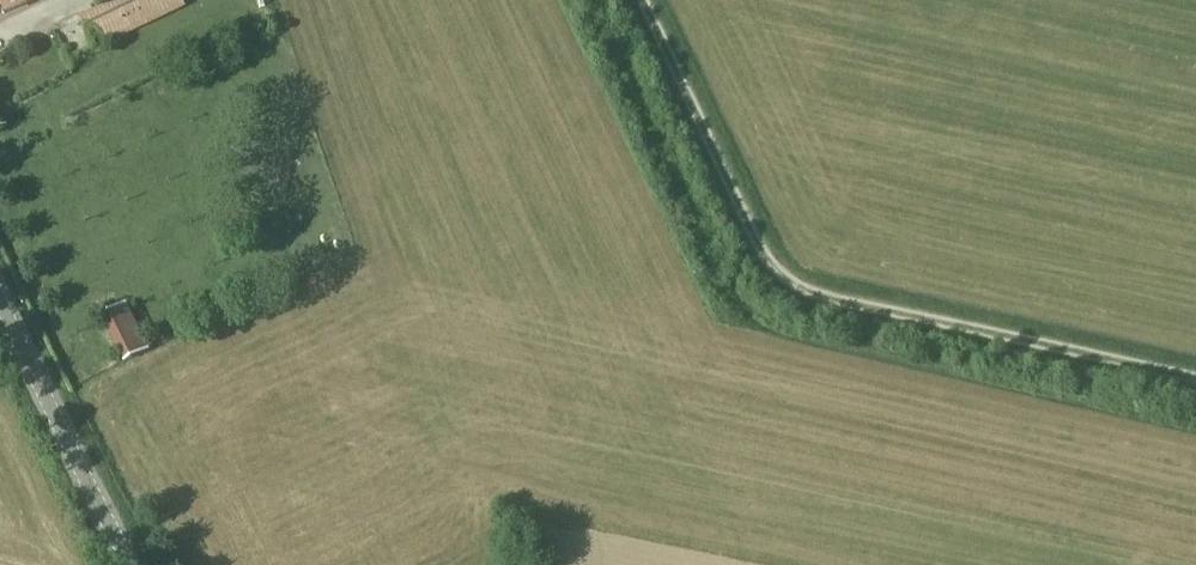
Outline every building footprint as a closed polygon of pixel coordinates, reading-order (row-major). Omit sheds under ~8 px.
[(3,7),(7,14),(37,0),(0,0),(0,8),(3,7)] [(186,8),(182,0),(126,0),(84,20),(98,50),(186,8)] [(126,362),(147,351),(152,349),(129,301),(124,304),(102,315),(126,362)]
